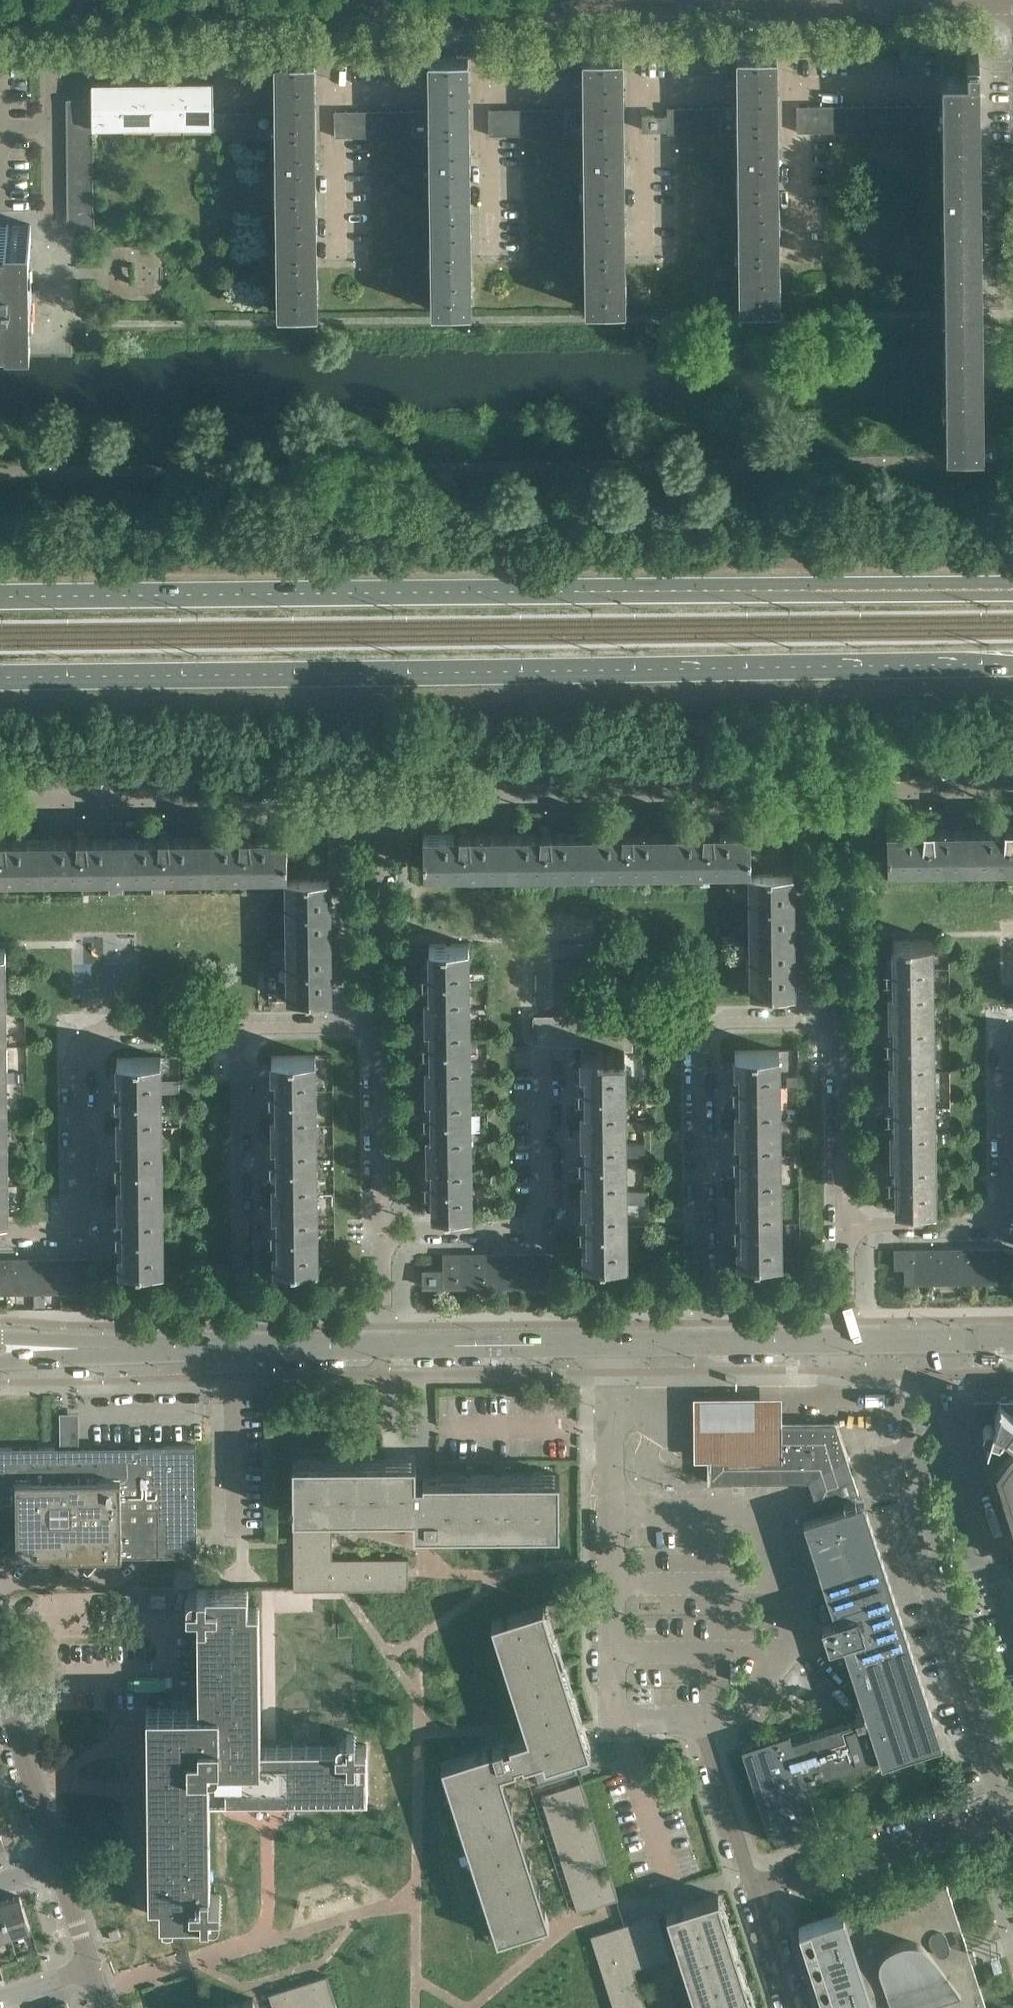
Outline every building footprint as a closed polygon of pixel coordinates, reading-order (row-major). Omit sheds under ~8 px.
[(982,444),(980,207),(990,207),(990,172),(980,172),(978,50),(942,50),(942,104),(942,130),(946,445),(982,444)] [(777,179),(776,52),(737,53),(738,106),(723,106),(723,132),(738,132),(738,179),(777,179)] [(624,180),(622,54),(583,54),(584,108),(569,108),(569,134),(584,133),(584,181),(624,180)] [(470,182),(468,56),(429,56),(430,109),(415,109),(415,135),(430,135),(430,182),(470,182)] [(316,184),(315,57),(275,58),(276,111),(261,111),(262,137),(276,137),(277,184),(316,184)] [(183,126),(183,81),(153,82),(153,126),(183,126)] [(214,112),(214,81),(183,81),(183,126),(214,125),(214,112)] [(123,126),(123,82),(92,83),(92,98),(93,98),(93,110),(93,121),(93,127),(123,126)] [(153,126),(153,82),(123,82),(123,126),(153,126)] [(93,98),(92,98),(67,99),(67,110),(93,110),(93,98)] [(908,130),(908,104),(897,105),(897,130),(908,130)] [(919,130),(919,104),(908,104),(908,130),(919,130)] [(930,130),(930,104),(919,104),(919,130),(930,130)] [(942,130),(942,104),(930,104),(930,130),(942,130)] [(809,131),(809,105),(797,106),(797,131),(809,131)] [(820,131),(820,105),(809,105),(809,131),(820,131)] [(831,131),(831,105),(820,105),(820,131),(831,131)] [(842,131),(842,105),(831,105),(831,131),(842,131)] [(853,131),(853,105),(842,105),(842,131),(853,131)] [(864,131),(864,105),(853,105),(853,131),(864,131)] [(875,131),(875,105),(864,105),(864,131),(875,131)] [(886,130),(886,105),(875,105),(875,131),(886,130)] [(897,130),(897,105),(886,105),(886,130),(897,130)] [(712,132),(712,106),(701,107),(701,132),(712,132)] [(723,132),(723,106),(712,106),(712,132),(723,132)] [(679,133),(679,107),(668,107),(668,115),(668,129),(668,133),(679,133)] [(690,133),(690,107),(679,107),(679,133),(690,133)] [(701,132),(701,107),(690,107),(690,133),(701,132)] [(503,134),(503,108),(489,109),(489,134),(503,134)] [(514,134),(514,108),(503,108),(503,134),(514,134)] [(525,134),(525,108),(514,108),(514,134),(525,134)] [(536,134),(536,108),(525,108),(525,134),(536,134)] [(547,134),(547,108),(536,108),(536,134),(547,134)] [(558,134),(558,108),(547,108),(547,134),(558,134)] [(569,134),(569,108),(558,108),(558,134),(569,134)] [(393,135),(393,109),(382,110),(382,135),(393,135)] [(404,135),(404,109),(393,109),(393,135),(404,135)] [(415,135),(415,109),(404,109),(404,135),(415,135)] [(93,121),(93,110),(67,110),(67,121),(93,121)] [(349,136),(349,110),(335,110),(335,136),(349,136)] [(360,136),(360,110),(349,110),(349,136),(360,136)] [(371,136),(371,110),(360,110),(360,136),(371,136)] [(382,135),(382,110),(371,110),(371,136),(382,135)] [(240,137),(239,111),(228,112),(229,137),(240,137)] [(251,137),(250,111),(239,111),(240,137),(251,137)] [(262,137),(261,111),(250,111),(251,137),(262,137)] [(229,137),(228,112),(214,112),(214,125),(214,138),(229,137)] [(668,129),(668,115),(643,115),(643,129),(668,129)] [(93,127),(93,121),(67,121),(67,132),(93,132),(93,127)] [(93,143),(93,132),(67,132),(67,143),(93,143)] [(93,154),(93,143),(67,143),(67,154),(93,154)] [(93,165),(93,154),(67,154),(67,165),(93,165)] [(93,176),(93,165),(67,165),(67,176),(93,176)] [(93,187),(93,176),(67,176),(68,187),(93,187)] [(778,244),(777,179),(738,179),(739,244),(778,244)] [(624,245),(624,180),(584,181),(585,245),(624,245)] [(471,247),(470,182),(430,182),(431,247),(471,247)] [(317,249),(316,184),(277,184),(277,249),(317,249)] [(94,198),(93,187),(68,187),(68,198),(94,198)] [(94,209),(94,198),(68,198),(68,209),(94,209)] [(94,226),(94,209),(68,209),(68,226),(94,226)] [(31,224),(7,224),(7,229),(0,229),(0,324),(8,324),(8,328),(32,328),(31,224)] [(779,305),(778,244),(739,244),(740,306),(779,305)] [(625,307),(624,245),(585,245),(586,307),(625,307)] [(471,308),(471,247),(431,247),(432,309),(471,308)] [(317,310),(317,249),(277,249),(278,311),(317,310)] [(1004,823),(1004,826),(969,826),(969,863),(1012,862),(1012,823),(1004,823)] [(969,863),(969,826),(934,827),(933,824),(923,824),(923,827),(887,827),(887,864),(969,863)] [(750,865),(750,829),(714,829),(714,826),(703,826),(703,829),(668,830),(668,866),(750,865)] [(668,866),(668,830),(633,830),(633,827),(622,827),(622,830),(587,830),(587,867),(668,866)] [(587,867),(587,830),(552,831),(552,828),(541,828),(541,831),(506,831),(506,868),(587,867)] [(506,868),(506,831),(470,832),(470,829),(460,829),(460,832),(424,832),(424,869),(506,868)] [(288,870),(287,834),(251,834),(251,831),(241,831),(241,834),(205,834),(206,871),(288,870)] [(206,871),(205,834),(170,835),(170,832),(159,832),(159,835),(124,835),(124,872),(206,871)] [(124,872),(124,835),(89,836),(89,833),(78,833),(78,836),(43,836),(43,873),(124,872)] [(43,836),(7,837),(7,834),(0,834),(0,873),(43,873),(43,836)] [(794,934),(793,900),(793,874),(749,874),(750,934),(794,934)] [(331,939),(330,905),(330,878),(286,879),(287,939),(331,939)] [(794,994),(794,959),(794,934),(750,934),(751,994),(794,994)] [(933,1002),(932,968),(932,938),(893,939),(893,986),(889,986),(889,1003),(933,1002)] [(331,999),(331,964),(331,939),(287,939),(288,999),(331,999)] [(469,1007),(469,972),(468,943),(429,943),(430,991),(425,991),(426,1007),(469,1007)] [(933,1071),(933,1037),(933,1002),(889,1003),(889,1019),(894,1019),(894,1040),(894,1055),(890,1055),(890,1072),(933,1071)] [(470,1076),(470,1042),(469,1007),(426,1007),(426,1024),(430,1024),(431,1060),(426,1060),(426,1077),(470,1076)] [(631,1046),(631,1024),(631,1014),(533,1015),(533,1040),(583,1044),(583,1052),(625,1052),(625,1046),(631,1046)] [(780,1119),(779,1049),(735,1050),(735,1061),(736,1067),(740,1067),(740,1088),(740,1103),(736,1103),(736,1120),(780,1119)] [(625,1121),(625,1086),(625,1052),(583,1052),(581,1052),(581,1069),(586,1069),(586,1105),(582,1105),(582,1122),(625,1121)] [(316,1124),(316,1090),(316,1055),(272,1055),(272,1072),(277,1072),(277,1108),(273,1108),(273,1125),(316,1124)] [(162,1126),(162,1091),(161,1056),(118,1057),(118,1074),(122,1074),(123,1110),(118,1110),(118,1127),(162,1126)] [(934,1141),(934,1106),(933,1071),(890,1072),(890,1089),(894,1089),(895,1109),(895,1124),(890,1125),(891,1141),(934,1141)] [(471,1145),(471,1111),(470,1076),(426,1077),(427,1093),(431,1093),(432,1129),(427,1129),(427,1146),(471,1145)] [(8,1116),(7,1081),(0,1081),(0,1151),(8,1150),(8,1116)] [(781,1189),(780,1154),(780,1119),(736,1120),(736,1137),(741,1137),(741,1172),(737,1172),(737,1189),(781,1189)] [(626,1190),(626,1156),(625,1121),(582,1122),(582,1138),(587,1138),(587,1174),(582,1174),(583,1191),(626,1190)] [(317,1193),(317,1159),(316,1124),(273,1125),(273,1141),(278,1141),(278,1177),(274,1177),(274,1194),(317,1193)] [(163,1195),(162,1161),(162,1126),(118,1127),(119,1143),(123,1143),(124,1179),(119,1179),(119,1196),(163,1195)] [(935,1205),(934,1141),(891,1141),(891,1158),(895,1158),(896,1205),(935,1205)] [(472,1210),(471,1145),(427,1146),(428,1163),(432,1163),(433,1210),(472,1210)] [(8,1150),(0,1151),(0,1215),(9,1215),(8,1150)] [(781,1258),(781,1223),(781,1189),(737,1189),(737,1206),(742,1206),(742,1227),(742,1242),(737,1242),(737,1259),(781,1258)] [(627,1260),(627,1225),(626,1190),(583,1191),(583,1207),(587,1207),(588,1243),(583,1243),(583,1260),(627,1260)] [(318,1263),(318,1228),(317,1193),(274,1194),(274,1211),(278,1211),(279,1246),(274,1247),(274,1264),(318,1263)] [(164,1265),(163,1230),(163,1195),(119,1196),(119,1213),(124,1212),(124,1228),(124,1248),(120,1248),(120,1265),(164,1265)] [(959,1276),(959,1248),(932,1249),(932,1276),(944,1276),(944,1280),(960,1280),(960,1276),(959,1276)] [(987,1275),(986,1248),(959,1248),(959,1276),(960,1276),(972,1276),(972,1280),(987,1280),(987,1275)] [(986,1248),(987,1275),(999,1275),(999,1280),(1012,1280),(1012,1248),(986,1248)] [(932,1276),(932,1249),(894,1249),(894,1266),(904,1266),(904,1276),(917,1276),(917,1281),(932,1281),(932,1276)] [(471,1281),(470,1253),(443,1254),(443,1269),(443,1281),(456,1281),(456,1286),(471,1286),(471,1281)] [(498,1281),(498,1253),(470,1253),(471,1281),(483,1281),(483,1285),(498,1285),(498,1281)] [(525,1280),(525,1253),(498,1253),(498,1281),(510,1280),(510,1285),(526,1285),(526,1280),(525,1280)] [(553,1285),(553,1253),(525,1253),(525,1280),(526,1280),(538,1280),(538,1285),(553,1285)] [(89,1289),(89,1257),(61,1258),(61,1285),(62,1285),(74,1285),(74,1290),(89,1289)] [(34,1286),(34,1258),(6,1259),(7,1286),(19,1286),(19,1290),(34,1290),(34,1286)] [(61,1285),(61,1258),(34,1258),(34,1286),(46,1285),(46,1290),(62,1290),(62,1285),(61,1285)] [(443,1281),(443,1269),(423,1269),(423,1286),(443,1286),(443,1281)] [(764,1282),(764,1271),(749,1271),(750,1282),(764,1282)] [(707,1459),(779,1459),(779,1420),(778,1392),(690,1392),(691,1459),(707,1459)] [(1000,1400),(1000,1399),(999,1399),(999,1400),(986,1400),(987,1421),(986,1421),(984,1422),(984,1423),(983,1424),(983,1426),(983,1427),(983,1428),(983,1429),(984,1430),(984,1431),(985,1432),(986,1432),(989,1433),(986,1443),(987,1443),(1001,1486),(1008,1507),(1012,1505),(1012,1399),(1000,1400)] [(852,1469),(849,1457),(838,1420),(779,1420),(779,1459),(776,1459),(707,1459),(708,1462),(708,1471),(708,1478),(708,1481),(808,1480),(815,1504),(838,1497),(858,1491),(853,1473),(852,1469)] [(196,1444),(0,1447),(0,1506),(16,1505),(17,1557),(150,1555),(197,1555),(196,1444)] [(560,1528),(559,1480),(555,1480),(545,1480),(545,1475),(531,1475),(531,1474),(526,1474),(526,1480),(515,1480),(515,1475),(501,1475),(501,1474),(496,1474),(496,1480),(485,1480),(485,1475),(471,1475),(471,1474),(466,1474),(466,1480),(455,1480),(455,1475),(441,1475),(441,1474),(436,1474),(416,1475),(416,1458),(412,1458),(412,1459),(397,1459),(397,1464),(386,1464),(386,1458),(382,1458),(382,1459),(367,1459),(367,1464),(356,1464),(356,1458),(352,1458),(352,1459),(337,1459),(337,1464),(326,1464),(326,1458),(322,1458),(322,1459),(307,1459),(307,1464),(297,1464),(293,1465),(293,1513),(299,1513),(307,1513),(307,1505),(415,1504),(415,1521),(422,1521),(546,1520),(546,1528),(560,1528)] [(937,1735),(876,1546),(864,1507),(865,1507),(863,1500),(804,1519),(806,1525),(836,1617),(821,1622),(828,1644),(843,1639),(865,1709),(880,1755),(880,1754),(882,1761),(940,1742),(938,1735),(937,1735)] [(293,1528),(294,1589),(409,1588),(409,1557),(332,1558),(332,1544),(332,1527),(293,1528)] [(260,1746),(258,1606),(247,1606),(247,1588),(198,1588),(198,1589),(194,1589),(192,1590),(191,1590),(190,1591),(189,1592),(189,1593),(188,1595),(188,1599),(187,1599),(187,1608),(198,1608),(199,1641),(199,1706),(148,1707),(150,1895),(161,1895),(161,1914),(210,1913),(210,1912),(214,1912),(216,1911),(217,1911),(218,1910),(219,1909),(219,1908),(220,1906),(220,1902),(221,1902),(221,1893),(210,1893),(210,1884),(209,1796),(369,1795),(368,1745),(355,1745),(355,1734),(346,1734),(346,1735),(343,1735),(341,1735),(340,1736),(338,1737),(337,1739),(337,1740),(336,1741),(337,1745),(260,1746)] [(175,1590),(139,1590),(140,1614),(176,1613),(175,1590)] [(545,1608),(543,1604),(492,1620),(496,1633),(503,1631),(532,1722),(536,1732),(493,1746),(495,1755),(490,1757),(492,1766),(500,1764),(502,1770),(521,1764),(530,1761),(537,1785),(578,1772),(573,1755),(584,1752),(580,1738),(585,1736),(580,1723),(581,1722),(580,1718),(574,1720),(571,1709),(576,1708),(571,1694),(572,1694),(571,1690),(565,1691),(562,1681),(567,1679),(562,1665),(563,1665),(562,1661),(556,1663),(553,1652),(558,1651),(553,1637),(554,1637),(552,1632),(547,1634),(544,1624),(548,1622),(544,1608),(545,1608)] [(804,1779),(824,1772),(880,1755),(865,1709),(855,1712),(857,1720),(791,1741),(788,1732),(743,1746),(773,1841),(819,1826),(804,1779)] [(538,1909),(492,1766),(490,1757),(487,1748),(447,1760),(449,1764),(452,1775),(447,1777),(451,1789),(450,1789),(452,1794),(457,1792),(461,1802),(456,1804),(460,1818),(461,1822),(467,1820),(470,1831),(465,1833),(469,1846),(469,1847),(470,1851),(476,1849),(479,1859),(474,1861),(478,1875),(479,1879),(485,1877),(488,1888),(483,1890),(487,1904),(488,1908),(497,1905),(501,1916),(492,1918),(496,1932),(497,1936),(549,1920),(545,1907),(538,1909)] [(540,1794),(578,1911),(618,1898),(581,1781),(540,1794)] [(973,1967),(972,1963),(976,1961),(973,1952),(969,1953),(968,1949),(947,1884),(845,1917),(843,1917),(857,1959),(871,2005),(872,2007),(987,2007),(973,1967)] [(30,1927),(20,1895),(0,1901),(11,1934),(30,1927)] [(714,1899),(713,1896),(674,1908),(675,1910),(706,2007),(754,2007),(749,1994),(744,1995),(741,1985),(746,1983),(745,1979),(740,1965),(735,1967),(732,1956),(737,1954),(736,1950),(735,1950),(731,1937),(726,1938),(723,1927),(728,1926),(727,1922),(726,1922),(722,1908),(717,1909),(714,1899)] [(0,1901),(0,1937),(11,1934),(0,1901)] [(843,1917),(845,1917),(844,1912),(801,1926),(801,1927),(807,1945),(814,1967),(816,1972),(857,1959),(843,1917)] [(614,2007),(646,2007),(634,1968),(671,1956),(657,1913),(591,1935),(614,2007)] [(857,1959),(816,1972),(816,1973),(821,1990),(822,1991),(824,2000),(825,2001),(827,2007),(862,2007),(871,2005),(857,1959)] [(327,1975),(269,1993),(274,2007),(338,2007),(327,1975)]
